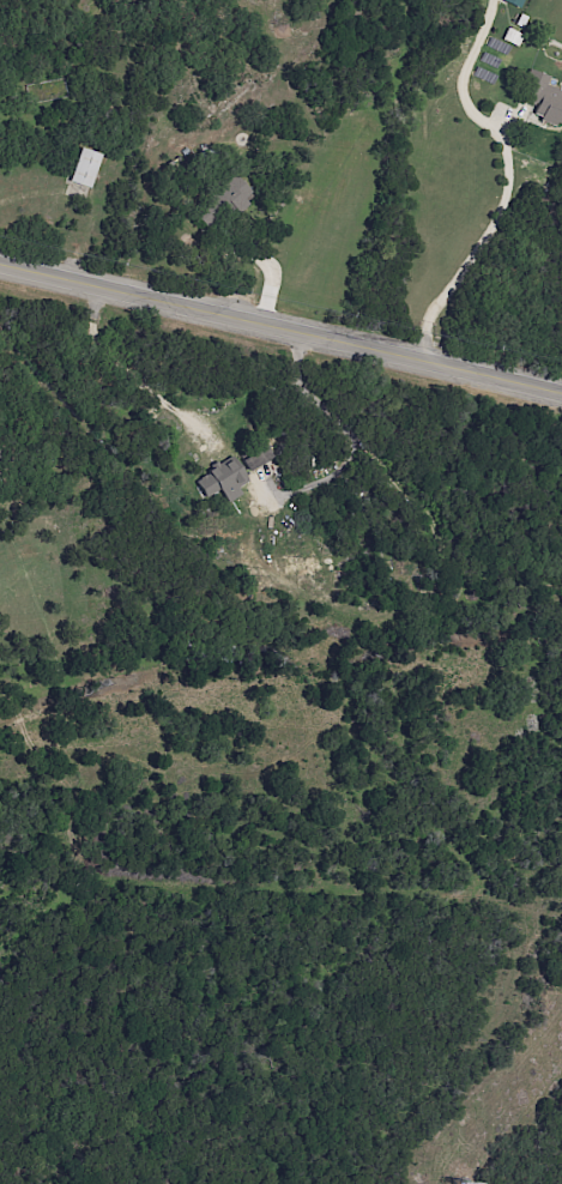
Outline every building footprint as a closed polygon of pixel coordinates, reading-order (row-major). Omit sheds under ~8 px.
[(520,9),(524,0),(503,0),(503,1),(520,9)] [(536,107),(533,117),(561,128),(561,91),(547,85),(550,77),(539,73),(531,92),(523,89),(519,100),(536,107)] [(70,182),(91,189),(102,154),(81,147),(70,182)] [(256,194),(236,176),(218,196),(238,214),(256,194)] [(228,503),(242,495),(239,489),(250,482),(235,458),(196,481),(206,499),(220,490),(228,503)]
